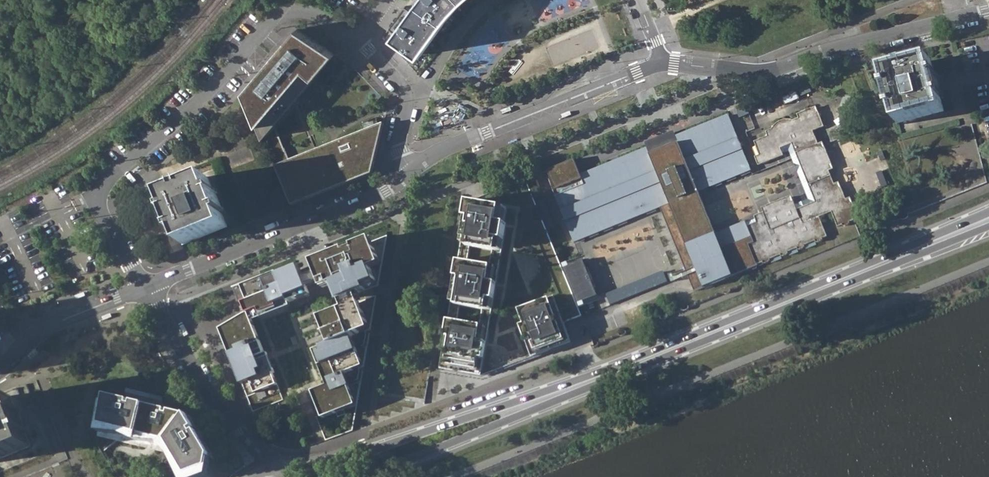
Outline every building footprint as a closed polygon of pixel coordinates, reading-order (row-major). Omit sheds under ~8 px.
[(395,35),(421,53),(455,9),(462,1),(463,0),(421,0),(395,35)] [(269,62),(244,90),(263,138),(273,127),(335,54),(322,45),(297,28),(269,62)] [(895,110),(898,123),(944,112),(941,99),(944,98),(943,93),(940,94),(937,80),(939,79),(938,74),(934,75),(931,61),(885,72),(888,86),(885,87),(886,93),(890,92),(893,105),(890,106),(891,111),(895,110)] [(751,113),(748,108),(739,112),(741,117),(751,113)] [(749,244),(757,264),(763,262),(764,264),(768,263),(772,261),(771,260),(781,255),(786,254),(798,249),(803,248),(805,246),(816,241),(817,242),(820,241),(823,239),(822,237),(827,236),(819,217),(832,212),(837,228),(842,225),(843,227),(848,225),(850,224),(849,222),(855,220),(853,215),(857,213),(853,201),(848,203),(846,198),(841,186),(836,188),(835,183),(829,170),(827,165),(832,164),(825,146),(820,148),(818,143),(813,131),(825,126),(819,111),(814,113),(812,108),(798,113),(800,118),(794,120),(785,119),(779,121),(775,124),(772,129),(766,131),(769,136),(760,139),(762,143),(757,145),(760,154),(756,155),(760,164),(785,154),(784,153),(789,150),(809,198),(796,204),(794,200),(789,202),(787,197),(766,205),(768,210),(764,212),(755,216),(755,217),(757,222),(748,225),(752,236),(754,242),(749,244)] [(582,173),(581,171),(554,182),(556,185),(553,186),(574,239),(660,205),(694,290),(758,265),(757,264),(749,244),(754,242),(752,236),(722,248),(715,232),(699,190),(752,169),(730,114),(677,135),(679,141),(675,143),(670,145),(667,138),(658,141),(661,148),(656,150),(651,152),(649,146),(582,173)] [(383,124),(287,162),(275,167),(291,206),(372,174),(373,170),(383,124)] [(273,127),(263,138),(275,167),(287,162),(273,127)] [(549,169),(554,182),(581,171),(579,165),(576,158),(575,157),(549,167),(549,169)] [(206,177),(161,195),(167,208),(164,209),(166,214),(168,213),(173,227),(171,228),(173,232),(176,231),(181,243),(226,225),(221,213),(224,212),(222,207),(220,208),(215,195),(217,195),(214,189),(211,190),(206,177)] [(517,305),(551,292),(563,323),(581,316),(546,230),(535,203),(526,180),(486,195),(476,199),(510,205),(503,251),(500,268),(492,312),(489,327),(481,372),(531,352),(518,321),(522,319),(517,305)] [(503,251),(510,205),(476,199),(470,198),(462,244),(459,261),(452,305),(449,320),(441,365),(481,372),(489,327),(492,312),(500,268),(503,251)] [(556,226),(545,199),(535,203),(546,230),(556,226)] [(722,248),(752,236),(748,225),(746,220),(715,232),(722,248)] [(312,399),(323,424),(356,411),(347,391),(360,386),(363,372),(355,355),(364,350),(365,339),(369,336),(358,304),(377,295),(375,291),(371,275),(381,271),(371,245),(313,270),(315,278),(303,283),(299,274),(278,283),(277,279),(235,295),(248,321),(220,335),(254,419),(281,409),(279,406),(283,404),(272,380),(275,378),(251,326),(292,312),(290,308),(310,300),(308,292),(320,287),(323,297),(334,293),(339,306),(344,316),(320,325),(329,350),(313,357),(328,394),(312,399)] [(593,246),(583,250),(605,306),(615,302),(593,246)] [(563,323),(551,292),(517,305),(522,319),(518,321),(531,352),(569,338),(563,323)] [(165,395),(127,386),(127,391),(164,400),(165,395)] [(100,434),(173,452),(185,476),(203,476),(209,475),(212,455),(189,415),(107,394),(100,434)] [(0,400),(0,457),(30,445),(25,432),(28,431),(26,426),(25,427),(19,414),(21,413),(19,407),(16,409),(11,396),(0,400)]
